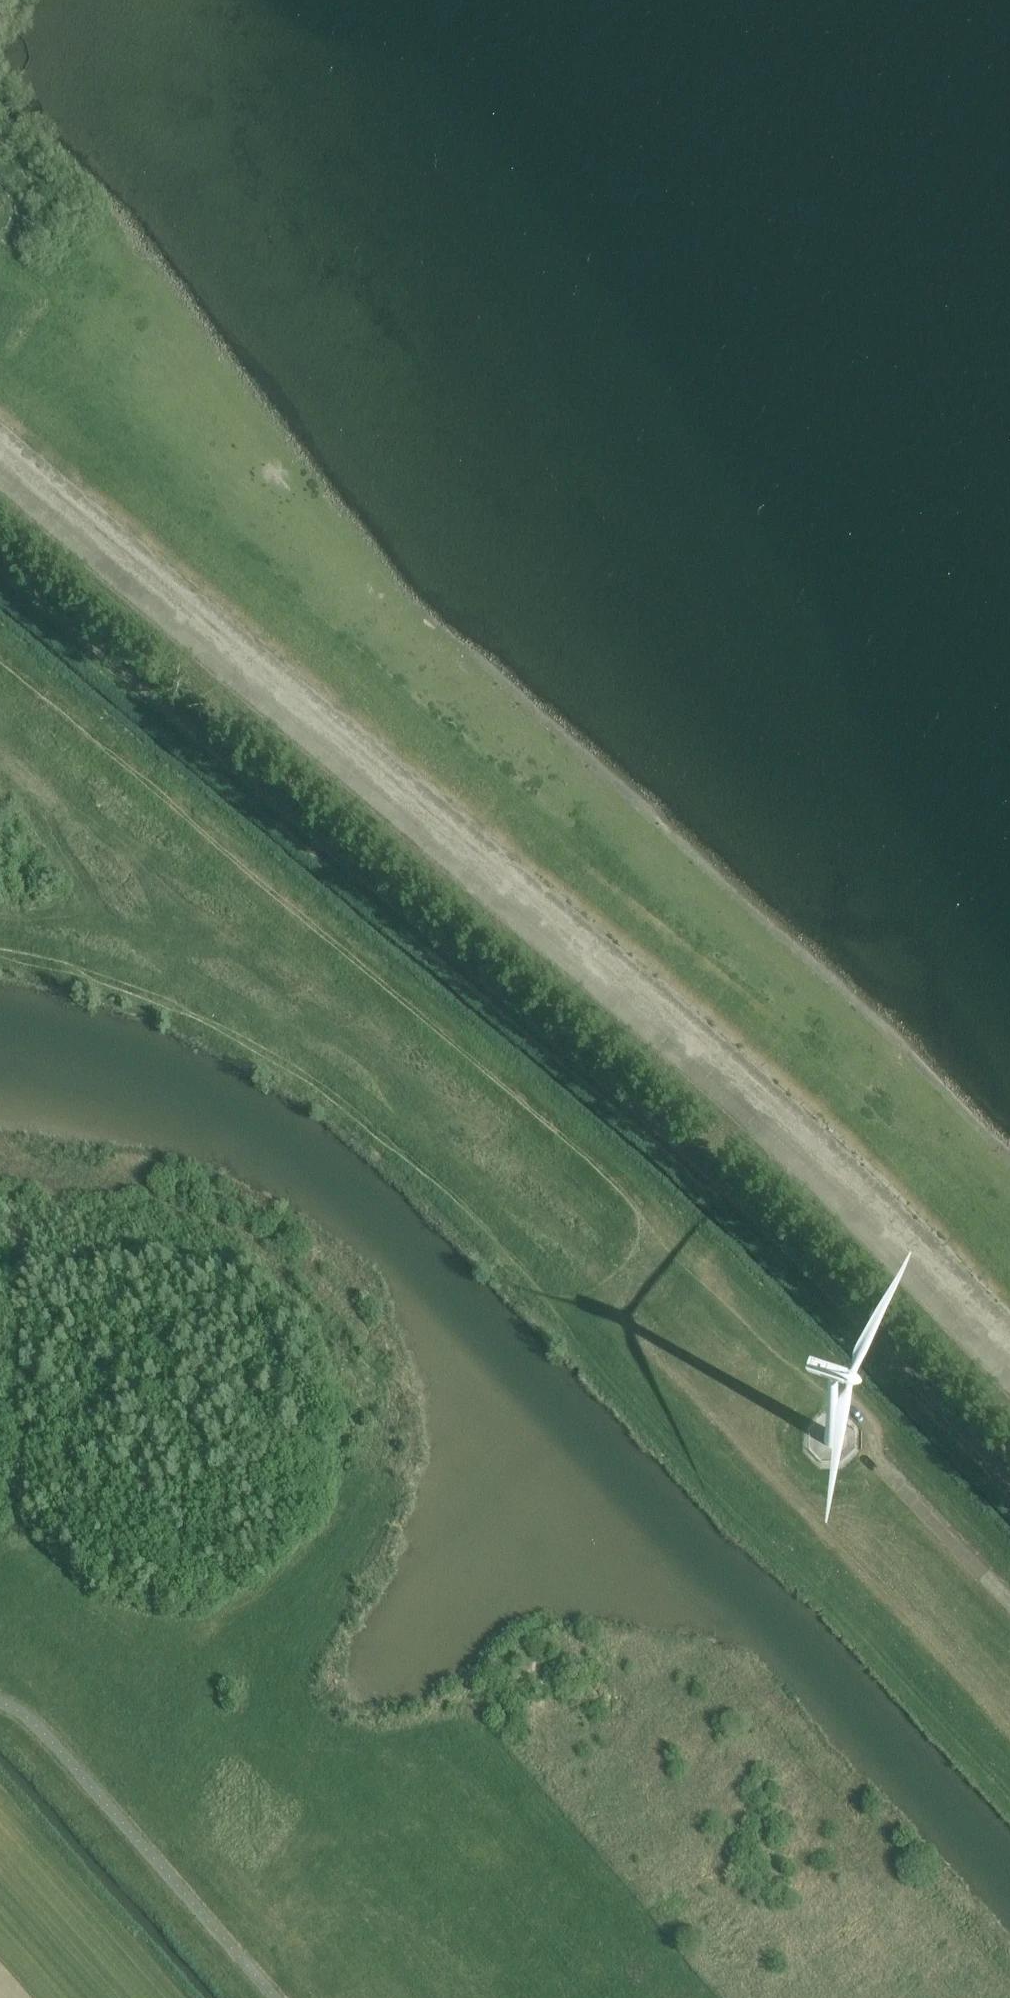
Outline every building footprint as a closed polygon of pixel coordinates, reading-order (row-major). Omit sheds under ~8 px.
[(823,1433),(823,1443),(832,1448),(842,1446),(841,1436),(833,1431),(823,1433)]
